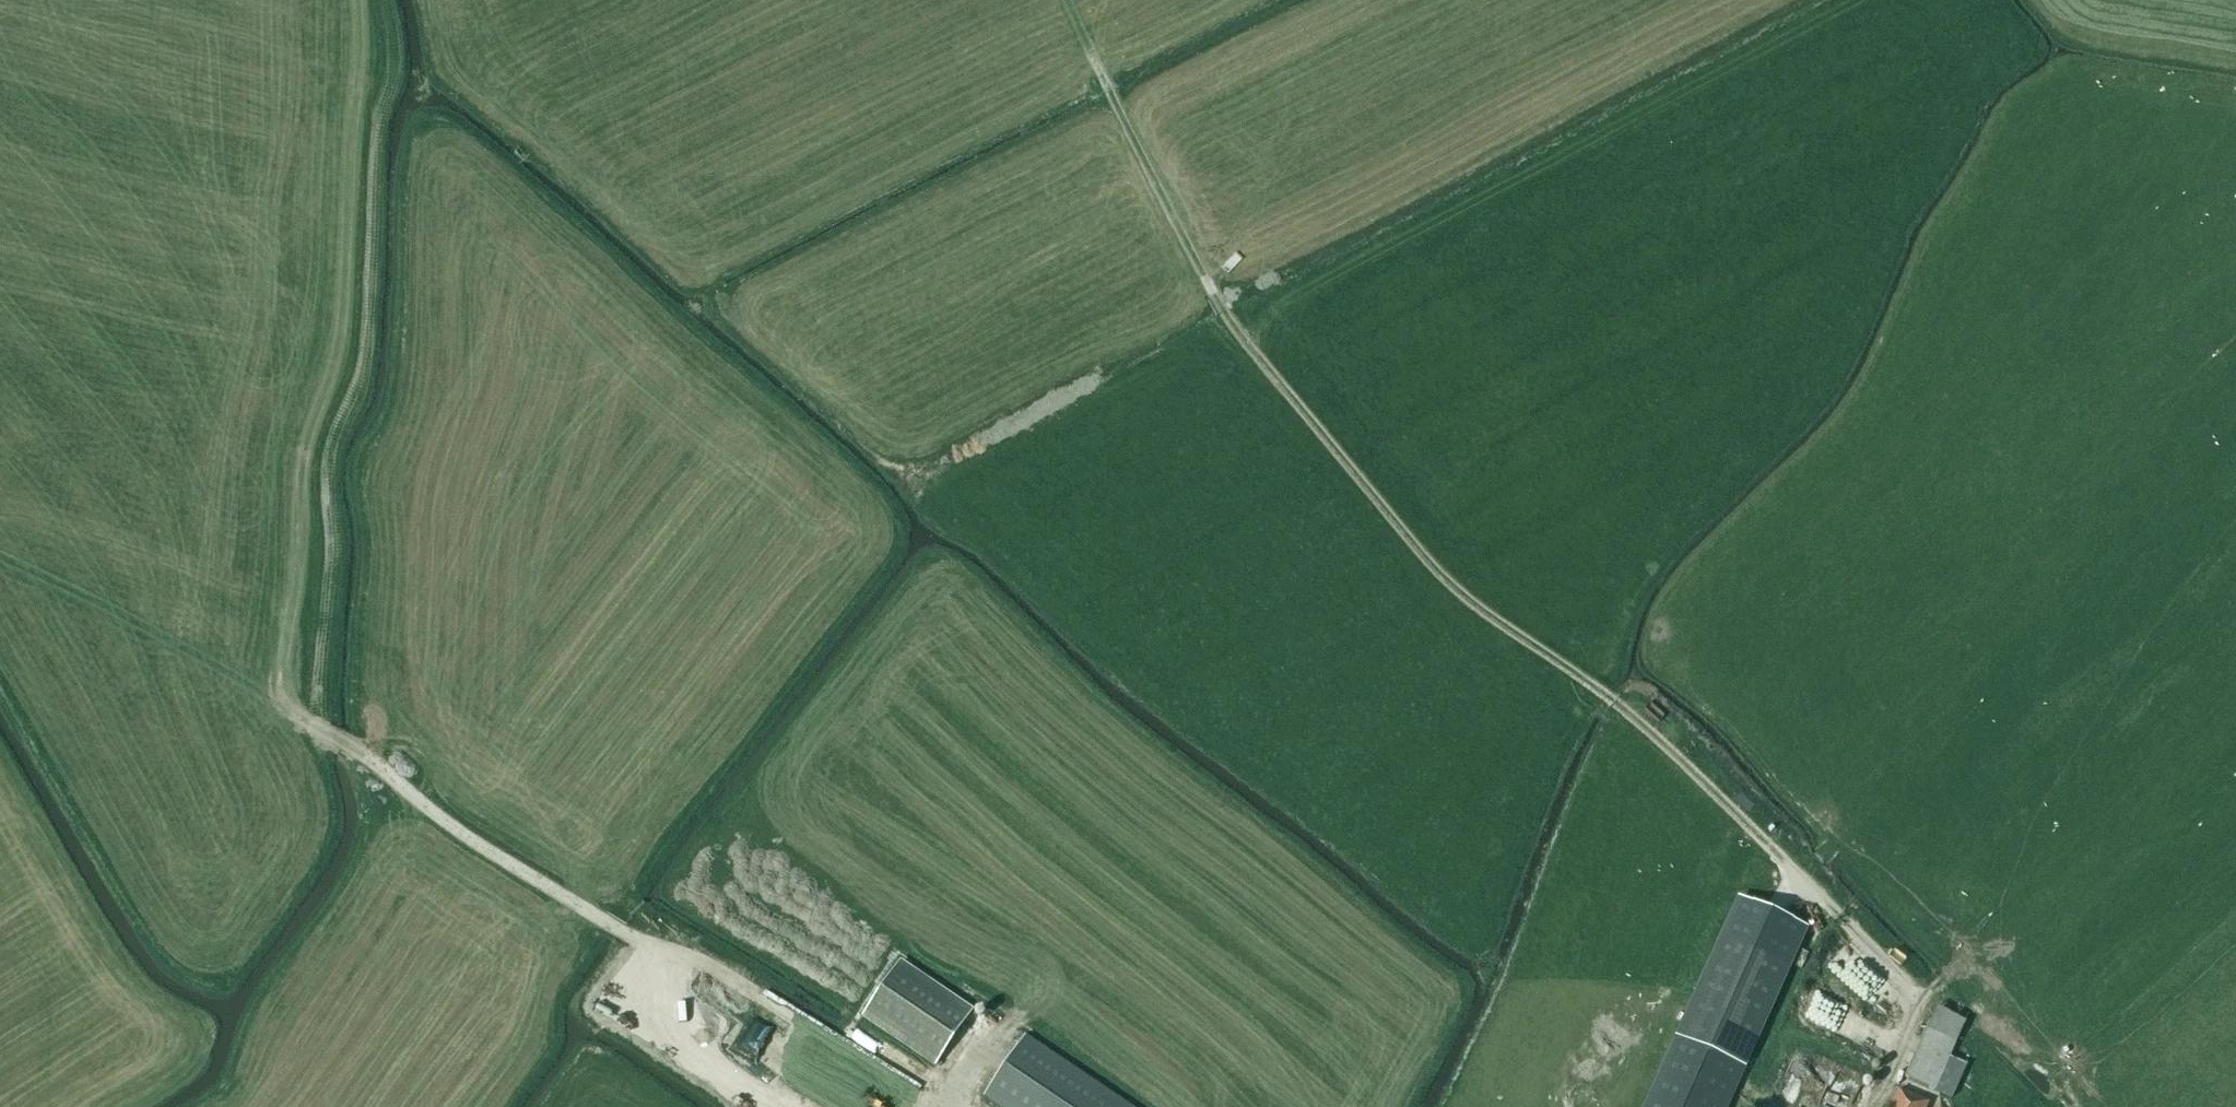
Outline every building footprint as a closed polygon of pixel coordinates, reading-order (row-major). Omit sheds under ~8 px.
[(1788,967),(1724,938),(1679,1038),(1743,1066),(1788,967)] [(900,963),(864,1016),(936,1064),(972,1011),(900,963)] [(1906,1078),(1936,1092),(1966,1023),(1937,1008),(1906,1078)] [(1026,1036),(985,1097),(1000,1106),(1131,1106),(1026,1036)] [(1929,1102),(1900,1090),(1892,1106),(1927,1106),(1929,1102)]
